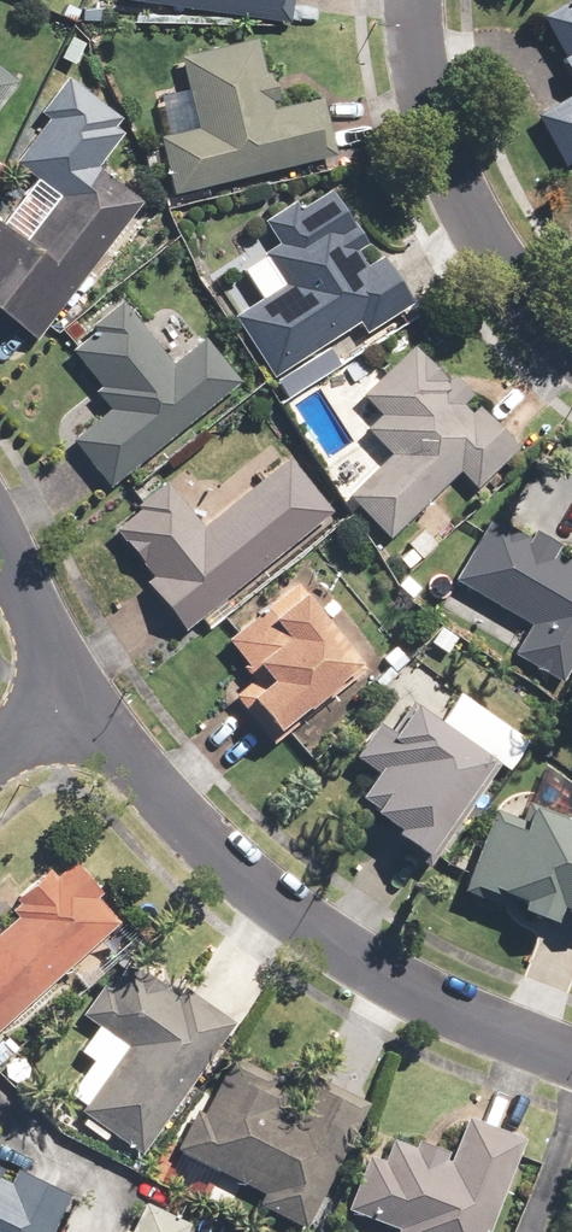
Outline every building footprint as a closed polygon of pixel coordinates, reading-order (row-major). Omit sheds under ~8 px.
[(288,18),(290,0),(156,0),(288,18)] [(539,13),(571,71),(571,0),(563,0),(539,13)] [(158,135),(172,192),(334,152),(320,96),(273,108),(255,35),(178,53),(196,126),(158,135)] [(0,67),(0,94),(13,77),(0,67)] [(534,112),(562,163),(571,158),(571,91),(534,112)] [(139,200),(85,159),(24,240),(0,222),(0,309),(36,336),(139,200)] [(364,241),(327,185),(296,206),(293,201),(263,220),(277,240),(260,251),(281,282),(234,314),(275,375),(357,319),(365,331),(412,299),(381,253),(365,263),(355,248),(364,241)] [(70,439),(108,486),(241,380),(203,333),(169,361),(120,300),(90,324),(93,328),(68,349),(97,385),(91,390),(106,410),(70,439)] [(519,446),(413,341),(360,394),(378,412),(363,428),(388,452),(345,495),(389,538),(456,471),(476,490),(519,446)] [(102,529),(183,630),(333,510),(288,453),(201,523),(165,479),(102,529)] [(571,663),(571,546),(570,550),(533,529),(529,535),(491,514),(453,579),(530,623),(512,654),(561,682),(571,663)] [(231,694),(270,742),(365,666),(297,580),(224,638),(254,675),(231,694)] [(507,770),(528,740),(459,691),(438,720),(409,700),(390,727),(378,719),(355,752),(375,766),(356,794),(374,807),(371,811),(386,821),(378,832),(428,867),(499,765),(507,770)] [(461,889),(506,907),(508,903),(554,922),(560,907),(571,911),(571,816),(528,798),(519,819),(493,809),(461,889)] [(124,917),(71,858),(53,874),(48,868),(12,900),(19,908),(0,925),(0,1027),(124,917)] [(61,1097),(140,1153),(235,1021),(185,985),(179,993),(122,952),(79,1012),(95,1024),(76,1050),(88,1059),(61,1097)] [(255,1203),(303,1228),(369,1099),(313,1071),(304,1088),(229,1050),(200,1108),(196,1106),(174,1148),(260,1192),(255,1203)] [(525,1136),(465,1113),(448,1156),(392,1135),(382,1160),(366,1153),(345,1208),(395,1227),(393,1231),(487,1231),(525,1136)] [(72,1194),(0,1159),(0,1231),(53,1231),(72,1194)] [(188,1222),(143,1200),(128,1230),(122,1227),(119,1231),(184,1231),(188,1222)]
